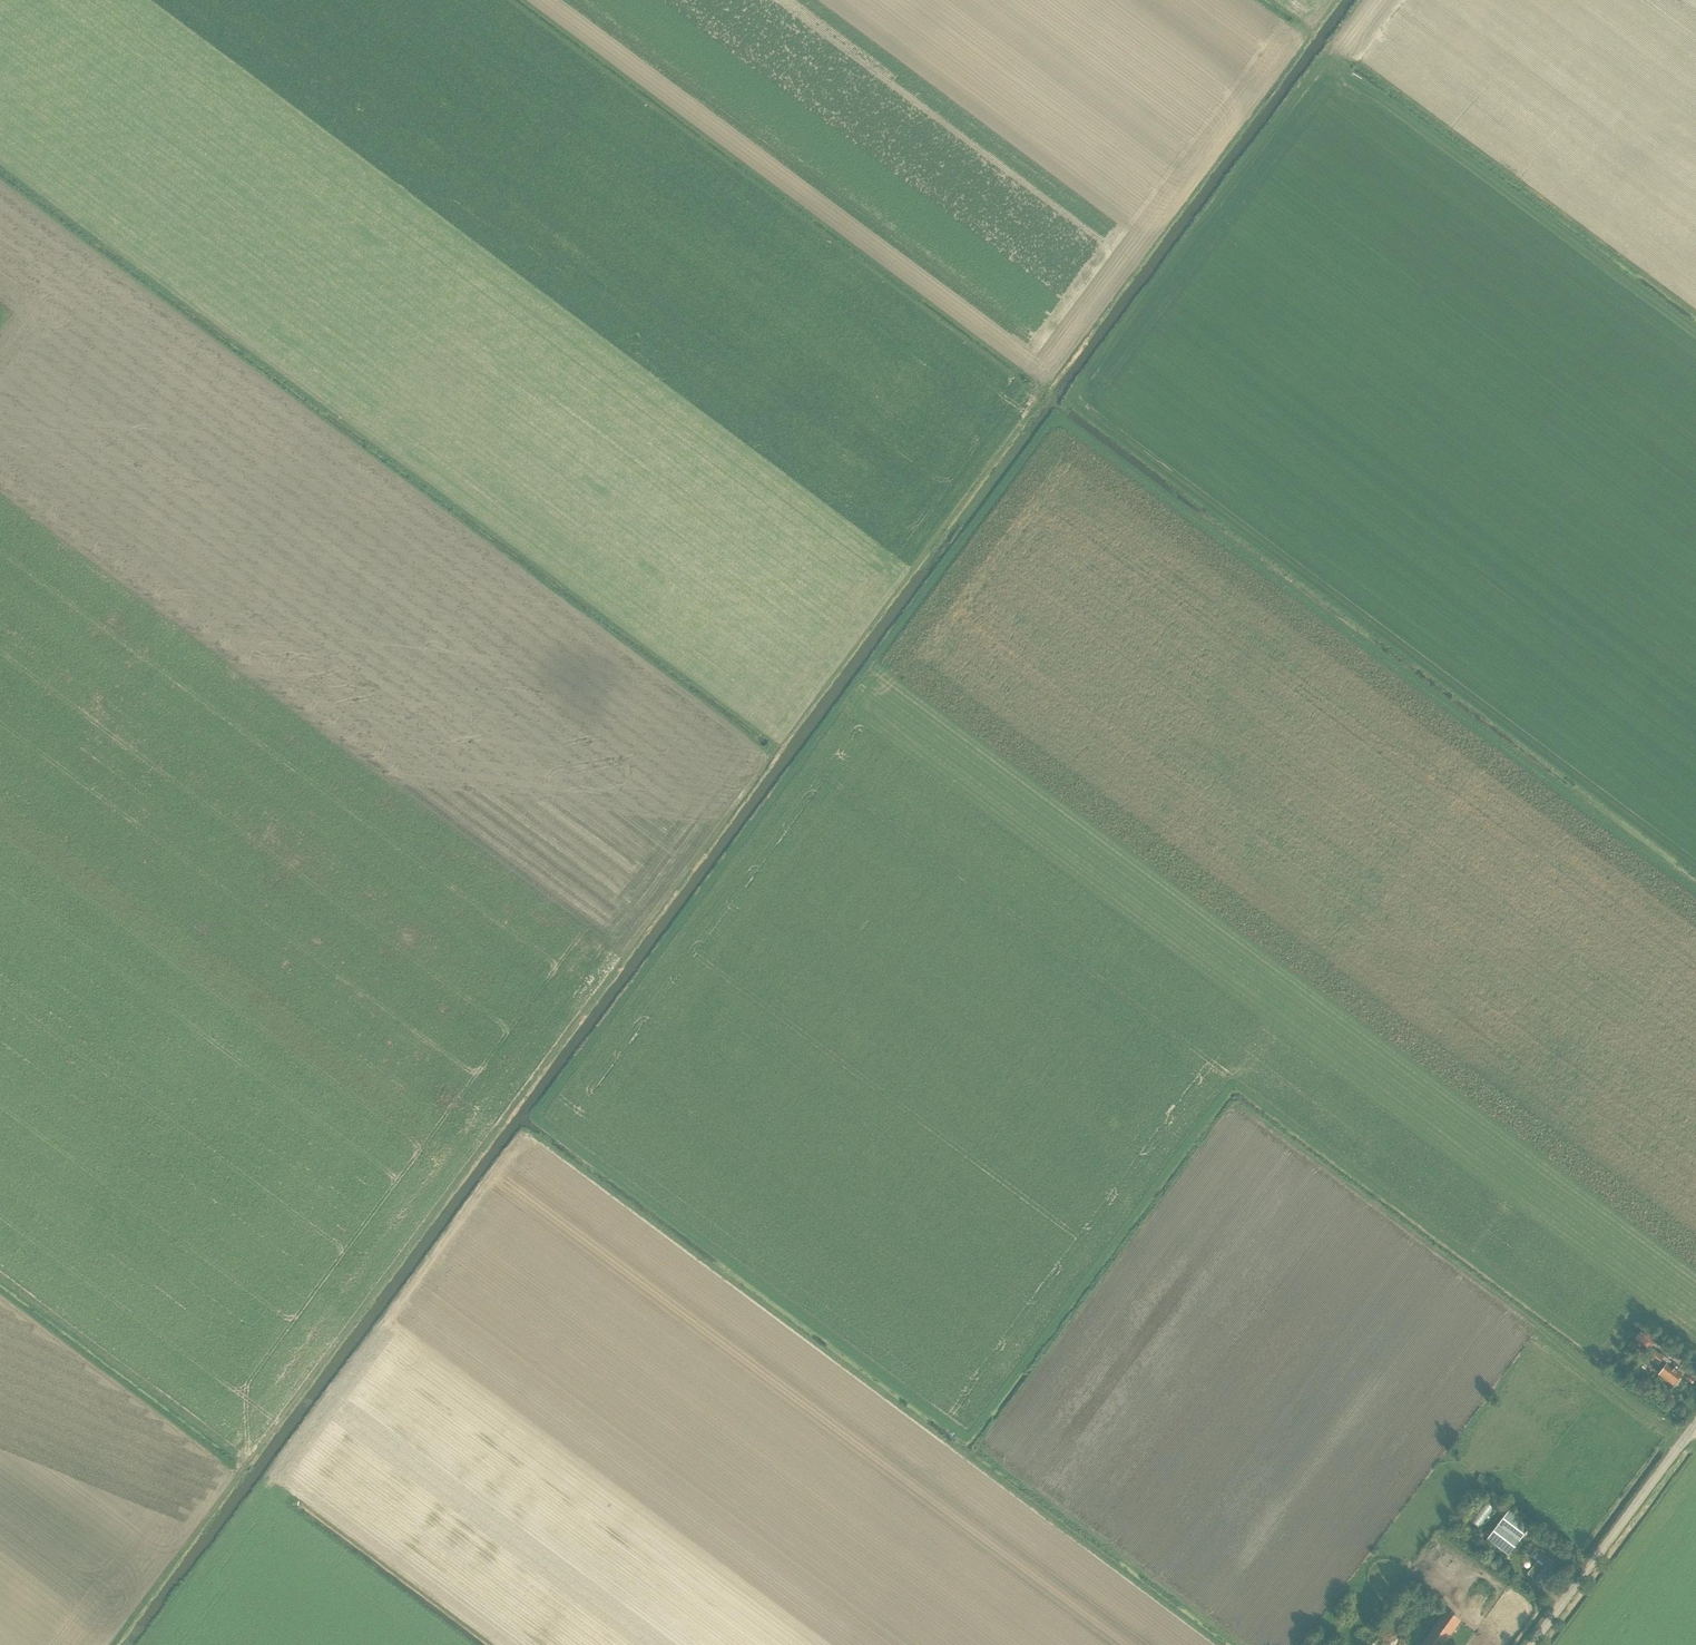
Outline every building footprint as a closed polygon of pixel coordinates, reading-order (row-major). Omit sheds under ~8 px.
[(1642,1331),(1636,1339),(1650,1349),(1656,1341),(1642,1331)] [(1674,1386),(1682,1374),(1662,1360),(1664,1357),(1654,1350),(1649,1357),(1658,1365),(1659,1364),(1663,1367),(1659,1375),(1674,1386)] [(1509,1556),(1531,1526),(1509,1510),(1487,1540),(1509,1556)] [(1556,1563),(1540,1551),(1541,1550),(1534,1544),(1527,1553),(1537,1562),(1528,1574),(1544,1586),(1554,1573),(1550,1571),(1556,1563)] [(1462,1621),(1446,1609),(1421,1644),(1444,1644),(1462,1621)]
